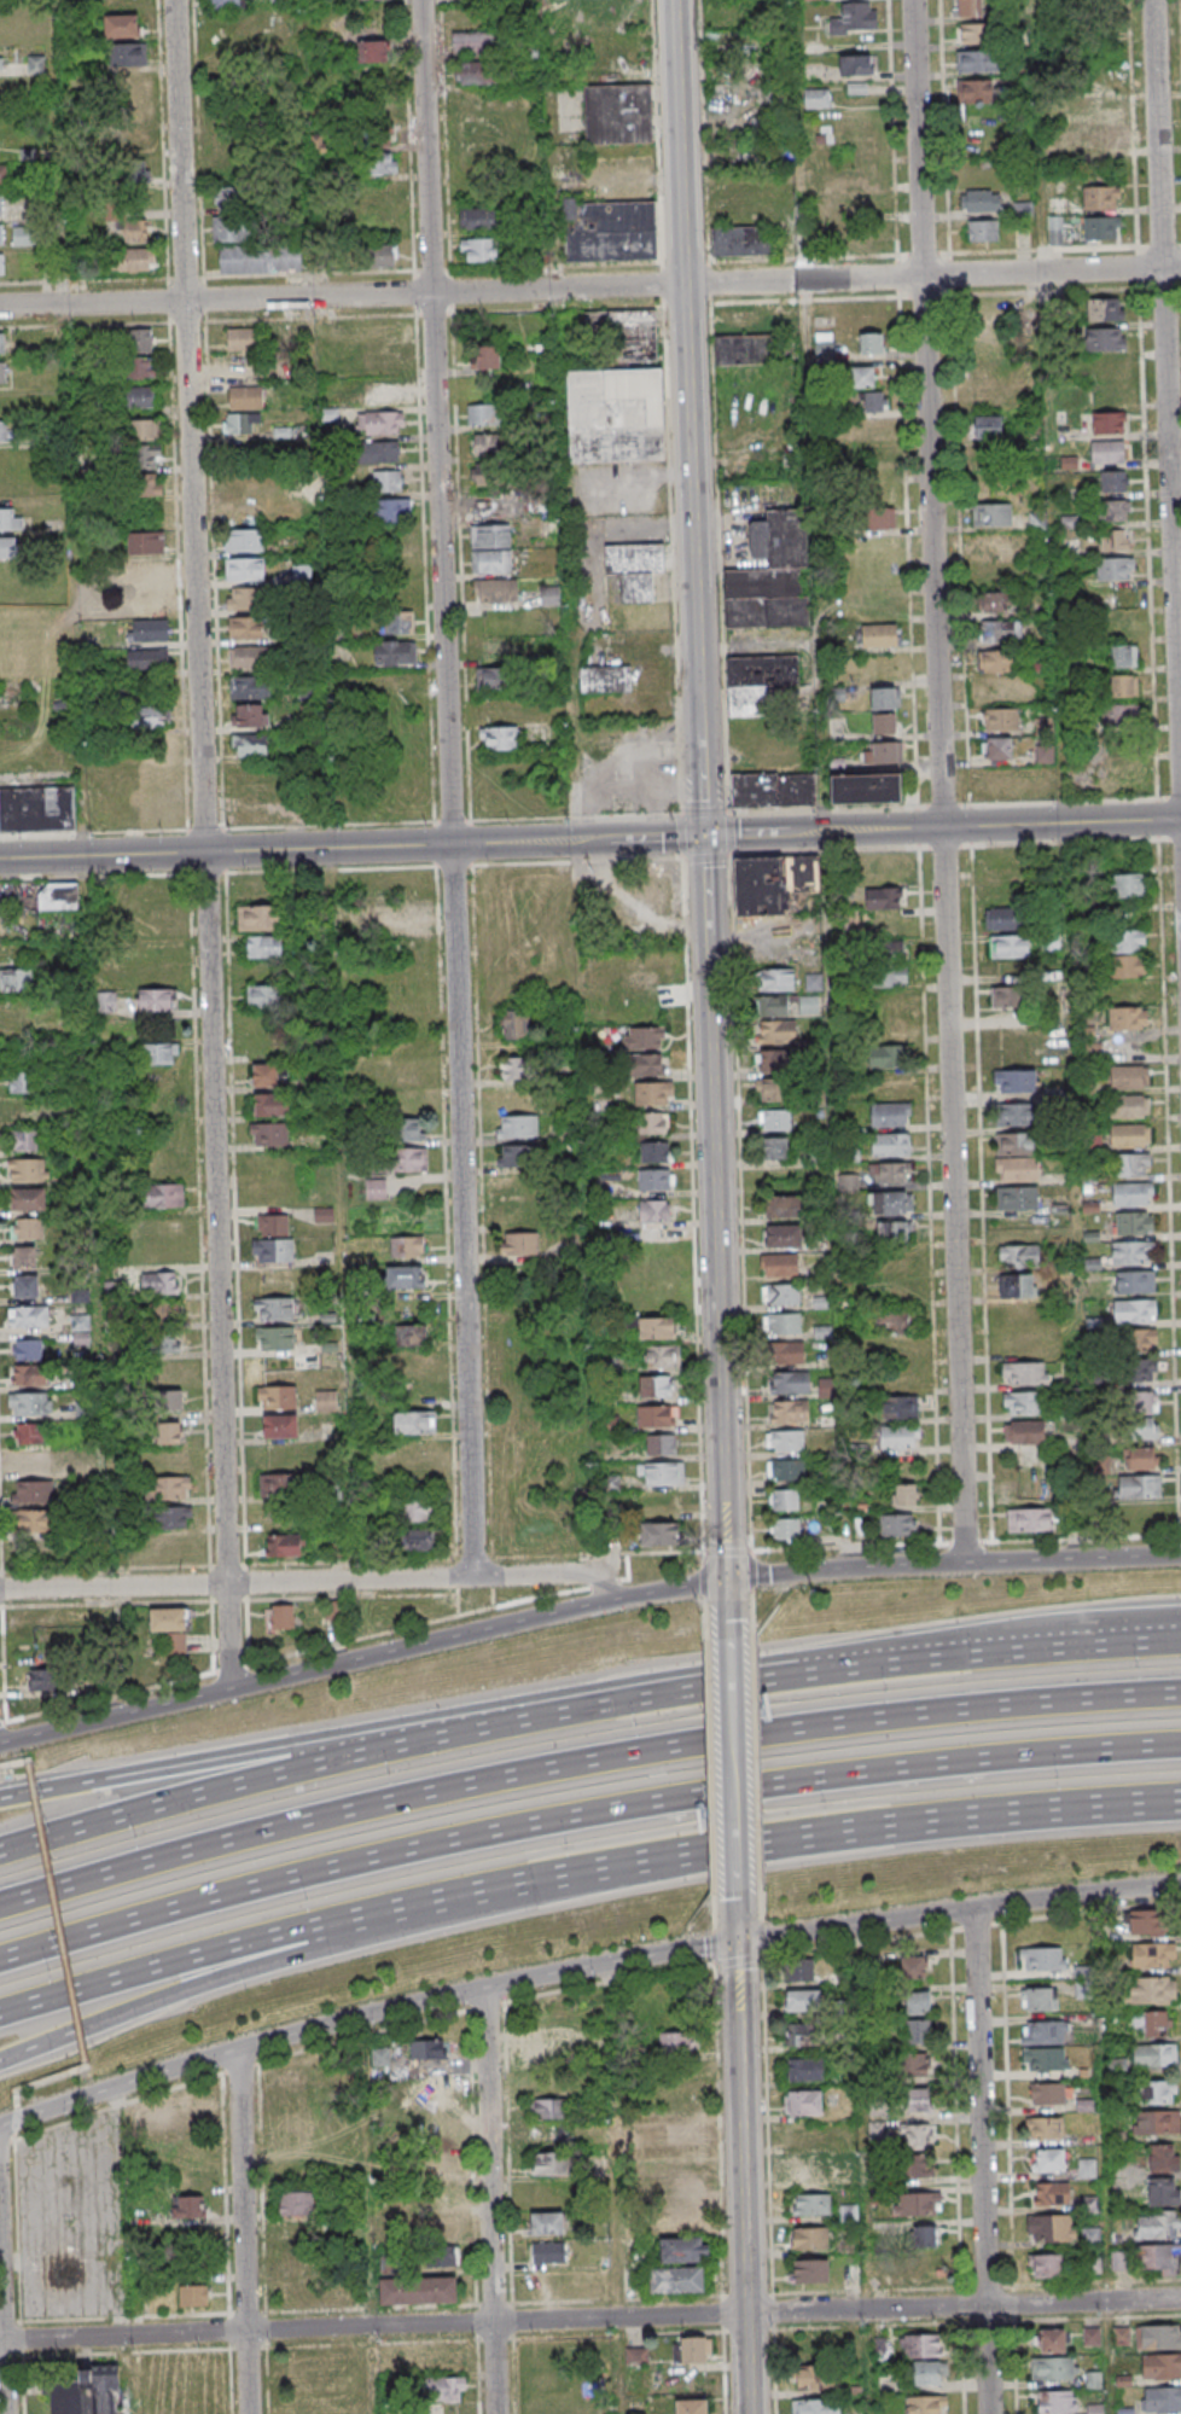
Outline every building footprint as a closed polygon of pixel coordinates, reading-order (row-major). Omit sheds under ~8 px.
[(206,8),(246,8),(246,0),(206,0),(206,8)] [(957,16),(982,16),(982,0),(957,0),(957,16)] [(877,32),(876,2),(842,2),(842,17),(830,17),(831,33),(877,32)] [(138,15),(104,15),(104,37),(138,37),(138,15)] [(990,23),(958,23),(958,43),(990,43),(990,23)] [(452,31),(452,53),(491,53),(491,31),(452,31)] [(357,63),(388,63),(388,41),(357,41),(357,63)] [(110,65),(147,65),(147,43),(110,43),(110,65)] [(956,51),(956,71),(990,71),(990,51),(956,51)] [(44,73),(44,55),(28,56),(28,73),(44,73)] [(875,55),(839,55),(839,75),(875,75),(875,55)] [(607,57),(607,76),(639,76),(639,57),(607,57)] [(457,84),(493,84),(493,61),(457,61),(457,84)] [(958,80),(958,103),(992,103),(992,79),(958,80)] [(584,84),(584,144),(652,144),(652,84),(584,84)] [(829,89),(805,89),(805,108),(829,108),(829,89)] [(1083,151),(1119,151),(1119,129),(1083,129),(1083,151)] [(118,180),(143,180),(144,133),(119,132),(118,180)] [(324,136),(311,136),(311,152),(324,152),(324,136)] [(397,153),(369,153),(369,174),(397,174),(397,153)] [(213,208),(243,208),(243,186),(213,186),(213,208)] [(1083,210),(1120,209),(1120,186),(1083,186),(1083,210)] [(961,211),(1000,211),(1000,190),(961,190),(961,211)] [(563,201),(564,262),(657,261),(656,199),(563,201)] [(496,208),(459,208),(459,229),(496,229),(496,208)] [(1062,244),(1062,216),(1050,216),(1050,244),(1062,244)] [(1083,239),(1121,239),(1121,216),(1083,216),(1083,239)] [(212,242),(248,242),(248,217),(212,217),(212,242)] [(147,243),(147,219),(118,219),(118,243),(147,243)] [(999,220),(967,220),(967,241),(999,241),(999,220)] [(12,246),(36,246),(36,226),(12,226),(12,246)] [(712,226),(712,256),(775,256),(775,239),(762,239),(762,226),(712,226)] [(461,239),(461,261),(497,261),(497,239),(461,239)] [(220,273),(301,272),(301,246),(220,246),(220,273)] [(362,266),(395,266),(395,246),(362,246),(362,266)] [(153,249),(116,249),(116,272),(153,272),(153,249)] [(1123,298),(1086,298),(1086,321),(1123,321),(1123,298)] [(657,361),(655,311),(584,312),(585,325),(614,324),(615,362),(657,361)] [(972,346),(989,346),(989,314),(972,314),(972,346)] [(260,351),(260,328),(227,328),(227,351),(260,351)] [(1087,350),(1125,350),(1125,328),(1087,328),(1087,350)] [(152,354),(152,329),(129,329),(129,354),(152,354)] [(814,361),(833,361),(833,332),(814,332),(814,361)] [(883,354),(883,332),(858,332),(858,354),(883,354)] [(776,336),(716,336),(716,365),(776,365),(776,336)] [(472,346),(472,370),(500,370),(500,346),(472,346)] [(402,370),(402,349),(363,349),(363,370),(402,370)] [(126,357),(126,378),(152,378),(152,357),(126,357)] [(852,388),(874,388),(874,366),(852,366),(852,388)] [(566,370),(567,463),(664,462),(663,369),(566,370)] [(229,409),(263,409),(263,386),(229,386),(229,409)] [(153,388),(120,388),(120,409),(153,409),(153,388)] [(859,392),(859,412),(887,412),(887,392),(859,392)] [(467,426),(501,426),(501,405),(467,405),(467,426)] [(358,434),(403,434),(403,411),(358,411),(358,434)] [(261,423),(261,412),(226,412),(226,434),(251,434),(251,423),(261,423)] [(1093,434),(1126,434),(1126,413),(1093,413),(1093,434)] [(972,442),(999,442),(999,418),(972,418),(972,442)] [(155,420),(126,420),(126,441),(155,441),(155,420)] [(504,434),(474,434),(474,456),(504,456),(504,434)] [(400,462),(400,441),(366,441),(366,462),(400,462)] [(1125,463),(1125,441),(1091,441),(1091,463),(1125,463)] [(132,446),(132,467),(159,467),(159,446),(132,446)] [(472,464),(472,484),(500,484),(500,464),(472,464)] [(401,491),(401,470),(373,470),(373,492),(401,491)] [(1101,471),(1101,492),(1128,492),(1128,471),(1101,471)] [(136,481),(136,497),(162,497),(162,481),(136,481)] [(374,522),(411,522),(411,499),(374,499),(374,522)] [(1099,500),(1099,521),(1130,521),(1130,500),(1099,500)] [(889,504),(859,504),(859,528),(889,528),(889,504)] [(972,504),(972,527),(1012,527),(1012,504),(972,504)] [(23,530),(23,516),(14,516),(14,508),(0,508),(0,530),(23,530)] [(809,626),(809,595),(808,595),(805,509),(768,510),(769,521),(749,522),(750,557),(770,557),(771,568),(725,570),(727,628),(809,626)] [(510,524),(470,524),(470,548),(510,548),(510,524)] [(225,529),(225,552),(264,552),(264,529),(225,529)] [(1130,529),(1102,529),(1102,550),(1130,550),(1130,529)] [(164,554),(164,532),(129,532),(129,554),(164,554)] [(15,559),(15,537),(0,537),(0,559),(15,559)] [(664,544),(605,545),(606,574),(620,574),(621,603),(653,603),(653,572),(664,572),(664,544)] [(511,573),(511,549),(472,549),(472,573),(511,573)] [(1096,580),(1134,580),(1134,557),(1096,557),(1096,580)] [(265,580),(265,558),(225,558),(225,580),(265,580)] [(125,560),(125,583),(164,583),(164,560),(125,560)] [(295,579),(310,579),(310,566),(295,566),(295,579)] [(517,603),(517,579),(473,579),(473,603),(517,603)] [(540,587),(540,605),(559,605),(559,587),(540,587)] [(227,588),(227,611),(263,611),(263,588),(227,588)] [(1006,592),(981,592),(981,613),(1006,613),(1006,592)] [(380,613),(380,634),(412,634),(412,613),(380,613)] [(229,638),(264,638),(264,617),(229,617),(229,638)] [(167,620),(129,620),(129,641),(167,641),(167,620)] [(1020,642),(1020,621),(983,621),(983,642),(1020,642)] [(898,648),(898,624),(860,624),(860,648),(898,648)] [(415,641),(374,641),(374,664),(415,664),(415,641)] [(229,668),(264,668),(264,646),(229,646),(229,668)] [(1109,646),(1109,669),(1136,669),(1136,646),(1109,646)] [(168,671),(168,650),(134,650),(134,671),(168,671)] [(1012,651),(978,651),(978,672),(1012,672),(1012,651)] [(798,715),(798,655),(727,656),(727,715),(798,715)] [(1032,665),(1033,674),(1044,673),(1044,664),(1032,665)] [(631,692),(631,666),(580,666),(580,692),(631,692)] [(506,688),(506,667),(478,667),(478,688),(506,688)] [(230,699),(267,699),(267,676),(230,676),(230,699)] [(1110,676),(1110,697),(1135,697),(1135,676),(1110,676)] [(869,735),(897,736),(897,688),(869,688),(869,735)] [(268,704),(232,704),(232,726),(268,726),(268,704)] [(170,728),(170,706),(132,706),(132,728),(170,728)] [(1101,706),(1101,730),(1139,730),(1139,706),(1101,706)] [(982,709),(982,731),(1018,731),(1018,709),(982,709)] [(520,750),(519,726),(481,727),(481,750),(520,750)] [(267,734),(233,734),(233,757),(267,756),(267,734)] [(1011,738),(983,738),(983,760),(1011,760),(1011,738)] [(900,762),(900,743),(863,743),(863,762),(900,762)] [(1037,763),(1052,763),(1052,747),(1037,748),(1037,763)] [(817,772),(731,773),(731,808),(817,807),(817,772)] [(901,773),(831,774),(831,804),(901,803),(901,773)] [(1,833),(0,830),(0,788),(74,786),(76,832),(4,834),(1,833)] [(789,893),(820,892),(819,855),(735,856),(736,916),(789,915),(789,893)] [(1146,897),(1146,874),(1112,874),(1112,897),(1146,897)] [(78,883),(39,883),(39,910),(78,910),(78,883)] [(864,887),(864,909),(901,909),(901,887),(864,887)] [(243,930),(281,930),(281,906),(243,906),(243,930)] [(1020,929),(1020,907),(988,907),(988,929),(1020,929)] [(1145,978),(1145,929),(1112,929),(1112,978),(1145,978)] [(281,958),(281,935),(247,935),(247,958),(281,958)] [(1028,935),(990,935),(990,958),(1028,958),(1028,935)] [(907,965),(881,965),(881,987),(907,987),(907,965)] [(33,968),(0,969),(0,994),(33,994),(33,968)] [(793,991),(793,969),(758,969),(758,991),(793,991)] [(280,985),(247,985),(247,1008),(280,1008),(280,985)] [(1024,987),(991,987),(991,1007),(1024,1007),(1024,987)] [(174,990),(138,990),(138,1013),(174,1013),(174,990)] [(117,992),(98,992),(98,1012),(117,1012),(117,992)] [(756,1016),(789,1016),(789,996),(756,996),(756,1016)] [(1147,1007),(1109,1007),(1109,1030),(1147,1030),(1147,1007)] [(531,1010),(502,1010),(502,1039),(531,1039),(531,1010)] [(795,1020),(755,1020),(755,1043),(795,1043),(795,1020)] [(663,1049),(663,1026),(624,1026),(624,1049),(663,1049)] [(1083,1060),(1102,1060),(1102,1043),(1083,1043),(1083,1060)] [(176,1044),(141,1045),(141,1065),(177,1065),(176,1044)] [(869,1068),(909,1068),(909,1046),(869,1046),(869,1068)] [(793,1051),(759,1051),(759,1072),(793,1072),(793,1051)] [(634,1076),(663,1076),(663,1055),(634,1055),(634,1076)] [(529,1079),(529,1057),(502,1057),(502,1079),(529,1079)] [(277,1063),(253,1063),(253,1086),(277,1086),(277,1063)] [(1148,1065),(1109,1065),(1109,1088),(1148,1088),(1148,1065)] [(994,1070),(994,1092),(1039,1092),(1039,1070),(994,1070)] [(9,1093),(35,1093),(35,1072),(9,1072),(9,1093)] [(755,1081),(755,1103),(791,1103),(791,1081),(755,1081)] [(672,1084),(634,1084),(634,1106),(672,1106),(672,1084)] [(254,1115),(289,1115),(289,1093),(254,1093),(254,1115)] [(1150,1118),(1150,1095),(1110,1095),(1110,1118),(1150,1118)] [(910,1103),(870,1103),(870,1126),(910,1126),(910,1103)] [(1034,1126),(1034,1103),(997,1103),(997,1126),(1034,1126)] [(759,1111),(759,1132),(791,1132),(791,1111),(759,1111)] [(638,1113),(638,1136),(668,1136),(668,1113),(638,1113)] [(539,1137),(538,1115),(497,1115),(497,1137),(539,1137)] [(397,1140),(425,1140),(425,1117),(397,1117),(397,1140)] [(287,1145),(287,1122),(251,1122),(251,1145),(287,1145)] [(1150,1124),(1109,1124),(1109,1147),(1150,1147),(1150,1124)] [(10,1151),(40,1151),(40,1130),(10,1130),(10,1151)] [(909,1133),(871,1133),(871,1156),(909,1156),(909,1133)] [(1034,1133),(996,1133),(996,1155),(1034,1155),(1034,1133)] [(762,1139),(762,1161),(787,1161),(787,1139),(762,1139)] [(639,1164),(669,1164),(669,1142),(639,1142),(639,1164)] [(538,1144),(498,1144),(498,1166),(538,1166),(538,1144)] [(392,1170),(427,1170),(427,1147),(392,1147),(392,1170)] [(1150,1176),(1150,1153),(1111,1154),(1111,1176),(1150,1176)] [(996,1158),(996,1181),(1037,1181),(1037,1158),(996,1158)] [(45,1159),(9,1159),(9,1182),(45,1182),(45,1159)] [(909,1182),(909,1163),(877,1163),(877,1182),(909,1182)] [(637,1191),(671,1191),(671,1170),(637,1170),(637,1191)] [(838,1192),(859,1192),(859,1174),(838,1174),(838,1192)] [(366,1179),(366,1199),(386,1199),(386,1179),(366,1179)] [(1112,1182),(1112,1205),(1153,1205),(1153,1182),(1112,1182)] [(141,1208),(183,1208),(183,1185),(141,1185),(141,1208)] [(997,1210),(1037,1210),(1037,1186),(997,1186),(997,1210)] [(46,1188),(11,1188),(11,1210),(46,1210),(46,1188)] [(911,1215),(911,1191),(870,1191),(870,1215),(911,1215)] [(766,1197),(766,1218),(801,1218),(801,1197),(766,1197)] [(638,1223),(669,1223),(669,1201),(638,1201),(638,1223)] [(1153,1212),(1114,1212),(1114,1234),(1153,1234),(1153,1212)] [(289,1235),(289,1215),(257,1215),(257,1234),(289,1235)] [(13,1238),(43,1238),(43,1218),(13,1218),(13,1238)] [(877,1243),(908,1243),(908,1222),(877,1222),(877,1243)] [(766,1247),(801,1247),(801,1226),(766,1226),(766,1247)] [(500,1254),(538,1254),(538,1232),(500,1232),(500,1254)] [(389,1236),(389,1257),(425,1257),(425,1236),(389,1236)] [(253,1261),(294,1261),(294,1239),(253,1239),(253,1261)] [(1112,1241),(1112,1263),(1148,1263),(1148,1253),(1153,1253),(1153,1241),(1112,1241)] [(999,1267),(1039,1267),(1039,1245),(999,1245),(999,1267)] [(14,1267),(37,1267),(37,1246),(14,1246),(14,1267)] [(798,1254),(760,1254),(760,1277),(798,1277),(798,1254)] [(676,1279),(676,1258),(643,1258),(643,1279),(676,1279)] [(425,1266),(385,1266),(385,1288),(425,1288),(425,1266)] [(1155,1270),(1116,1270),(1116,1293),(1155,1293),(1155,1270)] [(142,1272),(142,1293),(179,1293),(179,1272),(142,1272)] [(999,1274),(999,1297),(1033,1297),(1033,1274),(999,1274)] [(14,1297),(39,1297),(39,1275),(14,1275),(14,1297)] [(800,1304),(800,1284),(764,1284),(764,1304),(800,1304)] [(254,1297),(254,1321),(294,1321),(294,1297),(254,1297)] [(1113,1322),(1156,1322),(1156,1299),(1113,1299),(1113,1322)] [(179,1302),(149,1302),(149,1319),(179,1319),(179,1302)] [(9,1327),(48,1327),(48,1306),(9,1306),(9,1327)] [(910,1310),(876,1310),(876,1332),(910,1332),(910,1310)] [(764,1313),(764,1334),(801,1334),(801,1313),(764,1313)] [(673,1340),(673,1318),(638,1318),(638,1340),(673,1340)] [(426,1346),(426,1325),(396,1325),(396,1346),(426,1346)] [(256,1327),(256,1350),(295,1350),(295,1327),(256,1327)] [(1156,1329),(1130,1329),(1130,1349),(1156,1349),(1156,1329)] [(151,1333),(151,1352),(180,1352),(180,1333),(151,1333)] [(42,1339),(14,1339),(14,1360),(42,1360),(42,1339)] [(804,1342),(769,1342),(769,1364),(804,1364),(804,1342)] [(679,1369),(679,1346),(646,1346),(646,1369),(679,1369)] [(1122,1381),(1156,1381),(1156,1359),(1122,1359),(1122,1381)] [(1048,1362),(1003,1362),(1003,1385),(1048,1385),(1048,1362)] [(46,1385),(46,1364),(12,1365),(12,1385),(46,1385)] [(809,1374),(771,1374),(771,1394),(809,1394),(809,1374)] [(671,1396),(671,1377),(641,1377),(641,1396),(671,1396)] [(297,1409),(297,1385),(258,1386),(258,1409),(297,1409)] [(182,1391),(158,1391),(158,1412),(182,1412),(182,1391)] [(1046,1414),(1045,1391),(1004,1391),(1004,1414),(1046,1414)] [(318,1392),(318,1410),(336,1410),(336,1392),(318,1392)] [(1157,1392),(1129,1392),(1129,1440),(1157,1440),(1157,1392)] [(9,1415),(52,1415),(52,1393),(9,1393),(9,1415)] [(918,1396),(882,1396),(882,1418),(918,1418),(918,1396)] [(809,1401),(768,1401),(768,1424),(809,1424),(809,1401)] [(636,1405),(636,1427),(675,1427),(675,1405),(636,1405)] [(435,1434),(435,1411),(394,1411),(394,1434),(435,1434)] [(296,1414),(264,1414),(264,1438),(296,1438),(296,1414)] [(1005,1444),(1044,1444),(1044,1421),(1005,1421),(1005,1444)] [(11,1444),(42,1444),(42,1423),(11,1423),(11,1444)] [(157,1445),(181,1445),(181,1423),(157,1423),(157,1445)] [(880,1448),(920,1448),(920,1425),(880,1425),(880,1448)] [(767,1431),(767,1452),(804,1452),(804,1431),(767,1431)] [(676,1434),(647,1434),(647,1455),(676,1455),(676,1434)] [(1124,1449),(1124,1471),(1154,1471),(1154,1449),(1124,1449)] [(14,1474),(53,1474),(53,1451),(14,1451),(14,1474)] [(769,1460),(769,1482),(805,1482),(805,1460),(769,1460)] [(645,1462),(645,1485),(683,1485),(683,1462),(645,1462)] [(301,1496),(301,1473),(259,1473),(259,1496),(301,1496)] [(190,1477),(147,1477),(147,1500),(190,1500),(190,1477)] [(1119,1477),(1119,1499),(1160,1499),(1160,1477),(1119,1477)] [(1012,1500),(1043,1500),(1043,1479),(1012,1479),(1012,1500)] [(52,1503),(52,1481),(14,1481),(14,1503),(52,1503)] [(916,1505),(916,1484),(894,1484),(894,1505),(916,1505)] [(799,1490),(771,1490),(771,1511),(799,1511),(799,1490)] [(431,1501),(407,1501),(407,1521),(431,1521),(431,1501)] [(155,1506),(155,1528),(191,1528),(191,1506),(155,1506)] [(1008,1531),(1051,1531),(1051,1509),(1008,1509),(1008,1531)] [(50,1532),(50,1510),(15,1510),(15,1532),(50,1532)] [(881,1514),(881,1535),(914,1535),(914,1514),(881,1514)] [(799,1542),(799,1520),(772,1520),(772,1542),(799,1542)] [(681,1547),(681,1523),(640,1523),(640,1547),(681,1547)] [(432,1530),(400,1530),(400,1552),(432,1552),(432,1530)] [(300,1534),(266,1534),(266,1556),(300,1556),(300,1534)] [(295,1628),(295,1605),(270,1605),(270,1628),(295,1628)] [(164,1652),(188,1652),(188,1608),(150,1608),(150,1631),(164,1631),(164,1652)] [(30,1689),(59,1689),(59,1670),(30,1670),(30,1689)] [(1164,1912),(1132,1912),(1132,1937),(1164,1937),(1164,1912)] [(1132,1944),(1132,1968),(1175,1968),(1175,1944),(1132,1944)] [(1020,1947),(1020,1971),(1065,1971),(1065,1947),(1020,1947)] [(926,1956),(900,1956),(900,1979),(926,1979),(926,1956)] [(788,1981),(813,1981),(813,1960),(788,1960),(788,1981)] [(1175,1978),(1132,1978),(1132,2003),(1175,2003),(1175,1978)] [(1057,2011),(1057,1988),(1021,1988),(1021,2011),(1057,2011)] [(786,1990),(786,2011),(820,2011),(820,1990),(786,1990)] [(906,1991),(906,2014),(931,2014),(931,1991),(906,1991)] [(1166,2035),(1166,2011),(1133,2012),(1133,2026),(1144,2026),(1144,2036),(1166,2035)] [(932,2044),(932,2019),(902,2019),(902,2044),(932,2044)] [(1068,2044),(1068,2021),(1023,2021),(1023,2044),(1068,2044)] [(784,2023),(784,2046),(818,2046),(818,2023),(784,2023)] [(656,2033),(656,2058),(694,2058),(694,2033),(656,2033)] [(529,2063),(567,2063),(567,2040),(529,2040),(529,2063)] [(445,2041),(409,2041),(409,2060),(445,2060),(445,2041)] [(1176,2066),(1176,2044),(1133,2044),(1133,2066),(1176,2066)] [(1023,2070),(1067,2070),(1067,2048),(1023,2048),(1023,2070)] [(389,2067),(389,2049),(371,2049),(371,2067),(389,2067)] [(932,2076),(932,2055),(904,2055),(904,2076),(932,2076)] [(823,2057),(787,2057),(787,2080),(823,2080),(823,2057)] [(408,2071),(408,2097),(449,2097),(449,2071),(408,2071)] [(277,2095),(308,2095),(308,2073),(277,2073),(277,2095)] [(1139,2081),(1139,2104),(1176,2104),(1176,2081),(1139,2081)] [(1029,2084),(1029,2105),(1071,2105),(1071,2084),(1029,2084)] [(904,2089),(904,2113),(933,2113),(933,2089),(904,2089)] [(822,2115),(822,2090),(786,2090),(786,2115),(822,2115)] [(567,2119),(567,2099),(534,2099),(534,2119),(567,2119)] [(1180,2111),(1134,2111),(1134,2134),(1180,2134),(1180,2111)] [(1060,2140),(1060,2118),(1026,2118),(1026,2140),(1060,2140)] [(697,2147),(697,2124),(665,2124),(665,2147),(697,2147)] [(902,2125),(902,2149),(933,2149),(933,2125),(902,2125)] [(567,2126),(533,2126),(533,2147),(567,2147),(567,2126)] [(1178,2144),(1149,2144),(1149,2172),(1178,2172),(1178,2144)] [(1033,2150),(1033,2172),(1064,2172),(1064,2150),(1033,2150)] [(533,2175),(567,2175),(567,2153),(533,2153),(533,2175)] [(790,2179),(831,2179),(831,2156),(790,2156),(790,2179)] [(902,2178),(933,2178),(933,2158),(902,2158),(902,2178)] [(1095,2159),(1079,2159),(1079,2178),(1095,2178),(1095,2159)] [(700,2196),(700,2168),(678,2168),(678,2196),(700,2196)] [(1148,2205),(1180,2205),(1180,2179),(1148,2179),(1148,2205)] [(1069,2183),(1034,2183),(1034,2206),(1069,2206),(1069,2183)] [(280,2192),(280,2215),(313,2215),(313,2192),(280,2192)] [(830,2194),(790,2194),(790,2215),(830,2215),(830,2194)] [(940,2194),(894,2194),(894,2216),(940,2216),(940,2194)] [(202,2196),(173,2196),(173,2218),(202,2218),(202,2196)] [(700,2229),(700,2207),(666,2207),(666,2229),(700,2229)] [(527,2212),(527,2234),(562,2234),(562,2212),(527,2212)] [(1180,2212),(1136,2212),(1136,2239),(1180,2239),(1180,2212)] [(1074,2215),(1027,2215),(1027,2242),(1074,2242),(1074,2215)] [(937,2226),(900,2226),(900,2246),(937,2246),(937,2226)] [(828,2248),(828,2227),(791,2227),(791,2248),(828,2248)] [(706,2238),(661,2238),(661,2262),(706,2262),(706,2238)] [(565,2241),(531,2241),(531,2263),(565,2263),(565,2241)] [(1179,2246),(1137,2246),(1137,2273),(1179,2273),(1179,2246)] [(457,2269),(457,2251),(384,2250),(383,2268),(457,2269)] [(1029,2279),(1061,2279),(1061,2255),(1029,2255),(1029,2279)] [(1083,2275),(1101,2275),(1101,2258),(1083,2258),(1083,2275)] [(829,2259),(791,2259),(791,2282),(829,2282),(829,2259)] [(703,2268),(649,2268),(649,2293),(703,2293),(703,2268)] [(456,2278),(380,2278),(380,2304),(456,2304),(456,2278)] [(178,2285),(178,2307),(210,2307),(210,2285),(178,2285)] [(1137,2326),(1137,2349),(1180,2349),(1180,2326),(1137,2326)] [(1101,2328),(1084,2328),(1084,2345),(1101,2345),(1101,2328)] [(1039,2329),(1039,2353),(1067,2353),(1067,2329),(1039,2329)] [(838,2358),(838,2335),(796,2335),(796,2358),(838,2358)] [(941,2335),(902,2335),(902,2358),(941,2358),(941,2335)] [(674,2362),(705,2362),(705,2337),(674,2337),(674,2362)] [(627,2363),(647,2363),(647,2350),(627,2350),(627,2363)] [(1142,2357),(1180,2356),(1180,2373),(1180,2383),(1144,2384),(1142,2357)] [(1032,2357),(1032,2380),(1076,2380),(1076,2357),(1032,2357)] [(941,2363),(913,2363),(913,2386),(941,2386),(941,2363)] [(120,2365),(79,2366),(79,2382),(50,2383),(51,2413),(121,2413),(120,2365)] [(839,2366),(794,2366),(794,2389),(839,2389),(839,2366)] [(1084,2387),(1101,2387),(1101,2371),(1084,2371),(1084,2387)] [(633,2390),(649,2390),(649,2372),(633,2372),(633,2390)] [(464,2401),(464,2377),(431,2377),(431,2401),(464,2401)] [(1144,2390),(1180,2389),(1180,2413),(1145,2413),(1144,2390)] [(1038,2413),(1077,2413),(1077,2390),(1038,2390),(1038,2413)] [(946,2397),(906,2397),(906,2413),(946,2413),(946,2397)] [(707,2399),(677,2399),(677,2413),(707,2413),(707,2399)] [(792,2399),(792,2413),(840,2413),(840,2399),(792,2399)] [(1103,2404),(1086,2404),(1086,2413),(1103,2413),(1103,2404)]
